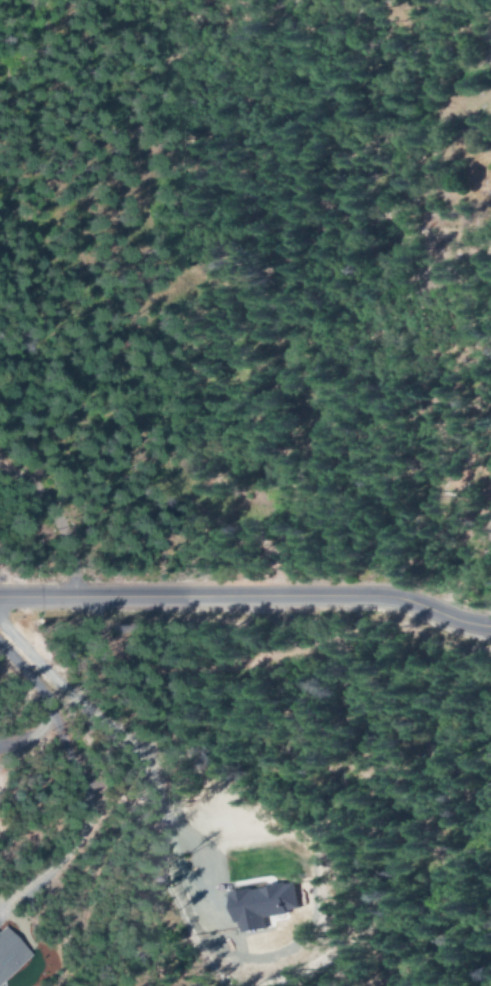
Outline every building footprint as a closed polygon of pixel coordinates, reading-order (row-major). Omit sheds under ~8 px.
[(232,893),(237,924),(242,923),(243,933),(267,929),(265,918),(291,914),(290,909),(299,908),(295,883),(232,893)] [(3,926),(0,928),(0,982),(3,979),(4,980),(31,955),(3,926)]
